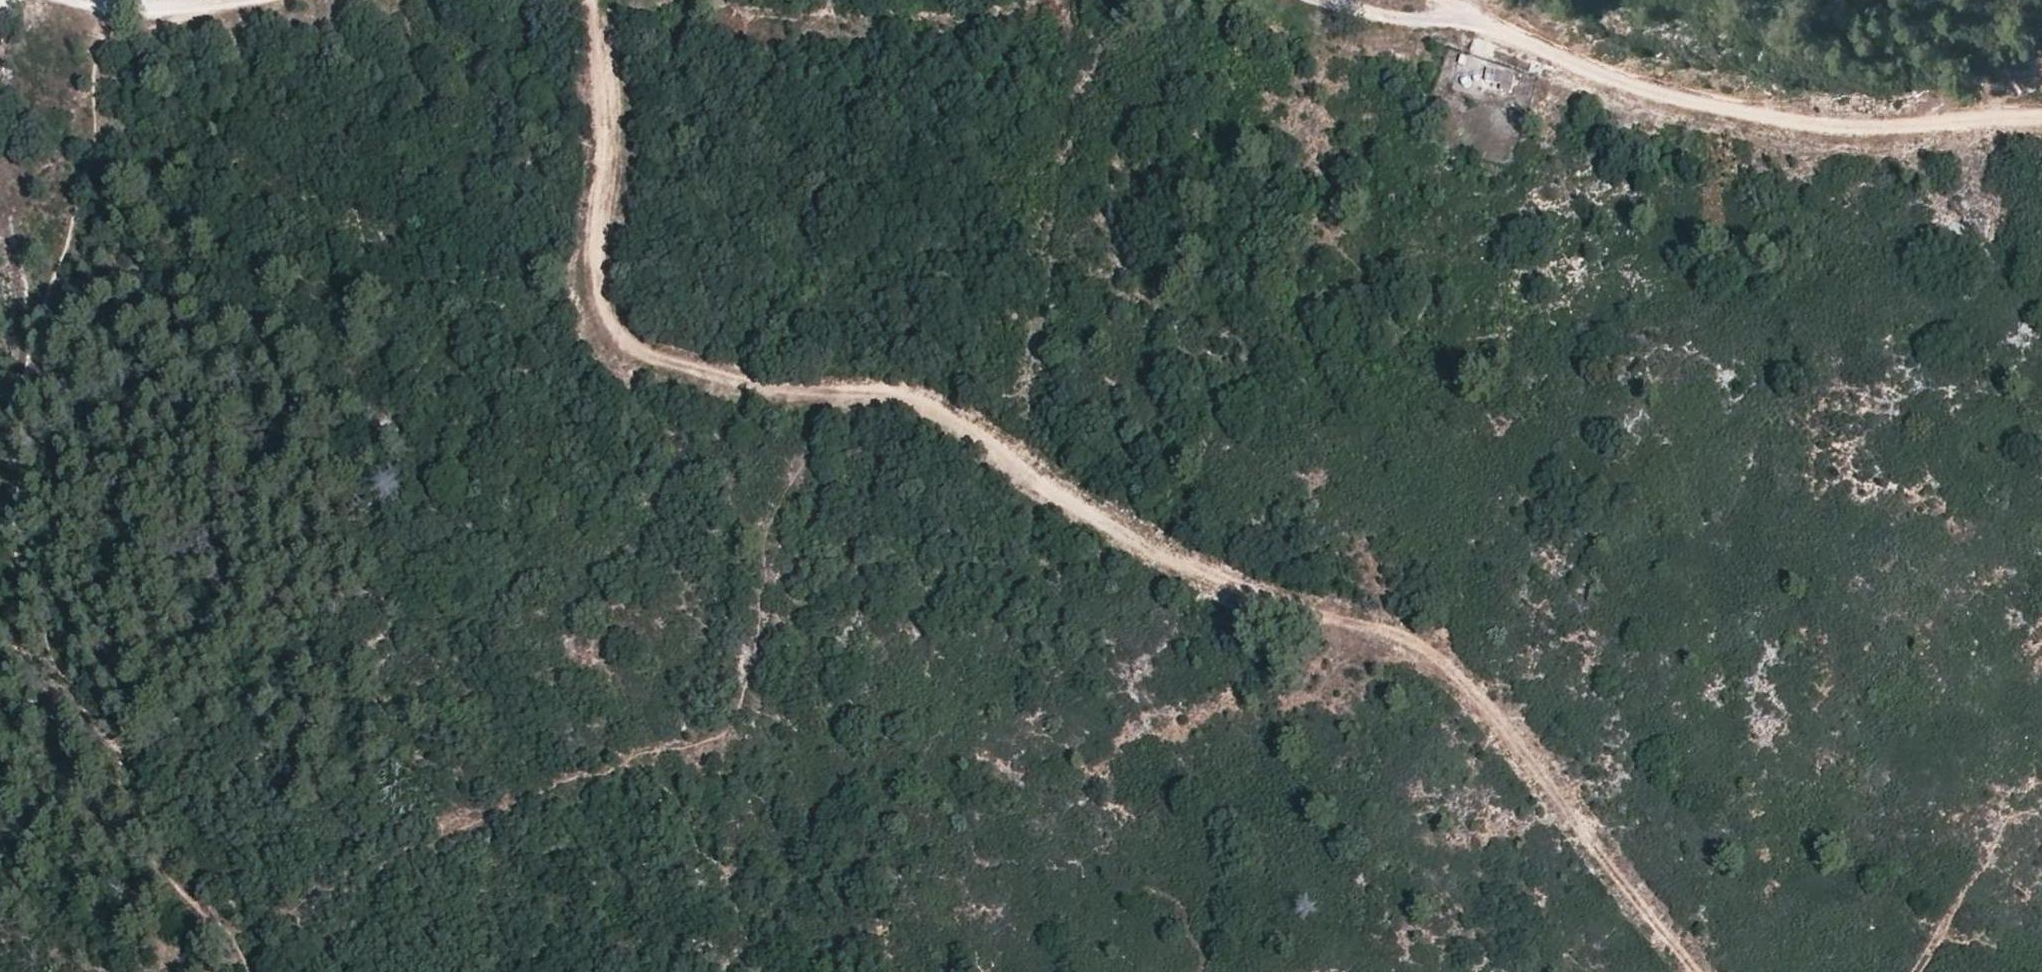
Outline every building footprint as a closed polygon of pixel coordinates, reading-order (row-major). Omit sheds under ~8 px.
[(1514,76),(1494,70),(1493,80),(1505,83),(1504,90),(1511,91),(1514,76)]
